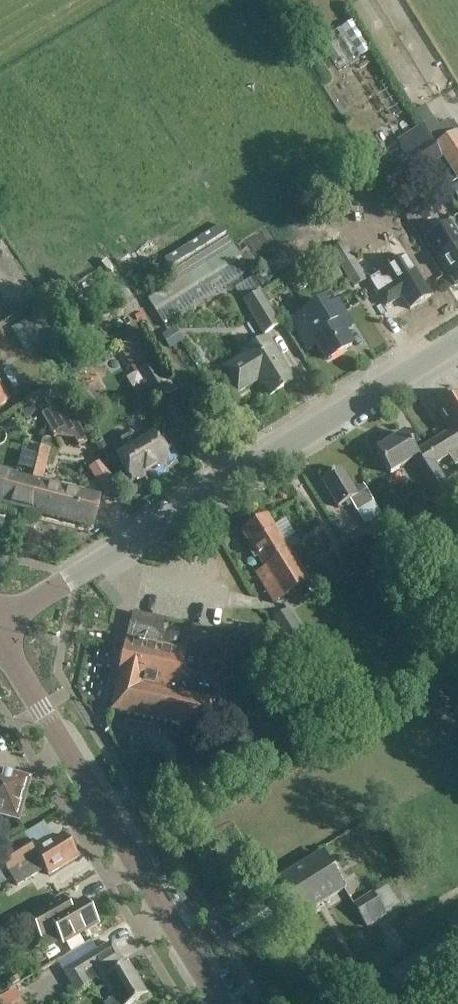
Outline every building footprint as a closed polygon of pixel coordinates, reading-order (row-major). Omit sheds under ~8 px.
[(434,56),(423,63),(439,90),(450,83),(434,56)] [(421,130),(397,145),(416,175),(439,161),(421,130)] [(434,145),(456,180),(457,179),(457,135),(456,131),(434,145)] [(380,219),(386,233),(403,227),(397,212),(380,219)] [(448,225),(423,239),(446,276),(448,275),(455,286),(457,284),(457,241),(448,225)] [(163,326),(248,272),(220,227),(163,261),(176,282),(147,300),(163,326)] [(366,282),(343,244),(329,252),(352,289),(366,282)] [(342,276),(334,265),(327,270),(324,272),(331,283),(342,276)] [(394,284),(386,272),(369,282),(386,309),(402,299),(410,312),(431,299),(414,271),(394,284)] [(279,326),(258,293),(259,292),(250,279),(235,288),(244,303),(242,304),(263,336),(279,326)] [(315,341),(327,362),(351,347),(338,327),(348,321),(335,302),(321,310),(320,308),(302,319),(299,315),(288,321),(304,348),(315,341)] [(11,329),(24,351),(50,335),(37,313),(11,329)] [(182,341),(174,328),(160,337),(168,349),(182,341)] [(126,345),(119,349),(134,374),(137,372),(154,404),(175,393),(167,378),(162,380),(153,363),(136,337),(126,345)] [(244,357),(222,370),(237,395),(259,381),(269,398),(293,383),(266,340),(243,355),(244,357)] [(11,400),(0,383),(0,406),(11,400)] [(47,410),(65,399),(57,385),(43,393),(47,410)] [(436,411),(449,433),(424,448),(434,465),(447,457),(457,474),(454,476),(457,481),(457,397),(436,411)] [(54,439),(57,437),(73,440),(78,450),(90,444),(79,424),(67,402),(41,416),(54,439)] [(433,465),(434,465),(424,448),(415,454),(404,436),(387,446),(385,442),(374,449),(376,453),(375,454),(389,475),(400,468),(411,461),(437,503),(451,494),(433,465)] [(125,456),(115,462),(128,484),(165,462),(162,457),(167,454),(159,441),(154,444),(151,439),(136,449),(129,438),(118,445),(125,456)] [(54,441),(52,470),(62,471),(64,442),(54,441)] [(98,498),(42,484),(50,449),(40,447),(31,481),(33,481),(25,512),(90,528),(98,498)] [(21,451),(17,468),(33,472),(38,455),(21,451)] [(339,470),(320,481),(337,509),(345,505),(347,509),(352,506),(363,525),(380,516),(373,504),(372,505),(362,488),(353,493),(339,470)] [(25,512),(33,481),(31,481),(0,473),(0,505),(25,512)] [(266,518),(241,534),(264,571),(255,576),(273,605),(307,584),(266,518)] [(277,618),(273,621),(285,641),(290,638),(300,631),(288,610),(277,618)] [(126,640),(111,709),(224,734),(230,706),(214,702),(226,648),(188,639),(170,635),(169,639),(161,637),(165,621),(132,614),(126,640)] [(17,823),(28,782),(0,775),(0,819),(17,823)] [(0,859),(0,865),(6,875),(7,874),(16,888),(44,871),(47,877),(76,859),(62,836),(33,854),(26,842),(0,859)] [(277,884),(299,919),(343,891),(321,856),(277,884)] [(370,896),(352,906),(366,929),(384,918),(370,896)] [(54,903),(28,918),(40,939),(54,932),(61,945),(96,925),(83,902),(61,914),(54,903)] [(457,979),(457,945),(448,942),(388,979),(404,1003),(416,1003),(457,979)] [(62,973),(75,994),(89,986),(88,984),(96,979),(110,1001),(114,998),(118,1003),(132,1003),(145,996),(126,966),(115,972),(112,967),(120,962),(109,944),(62,973)] [(27,994),(36,1003),(38,1003),(46,996),(35,985),(27,994)] [(13,994),(0,1002),(0,1003),(20,1003),(13,994)]
